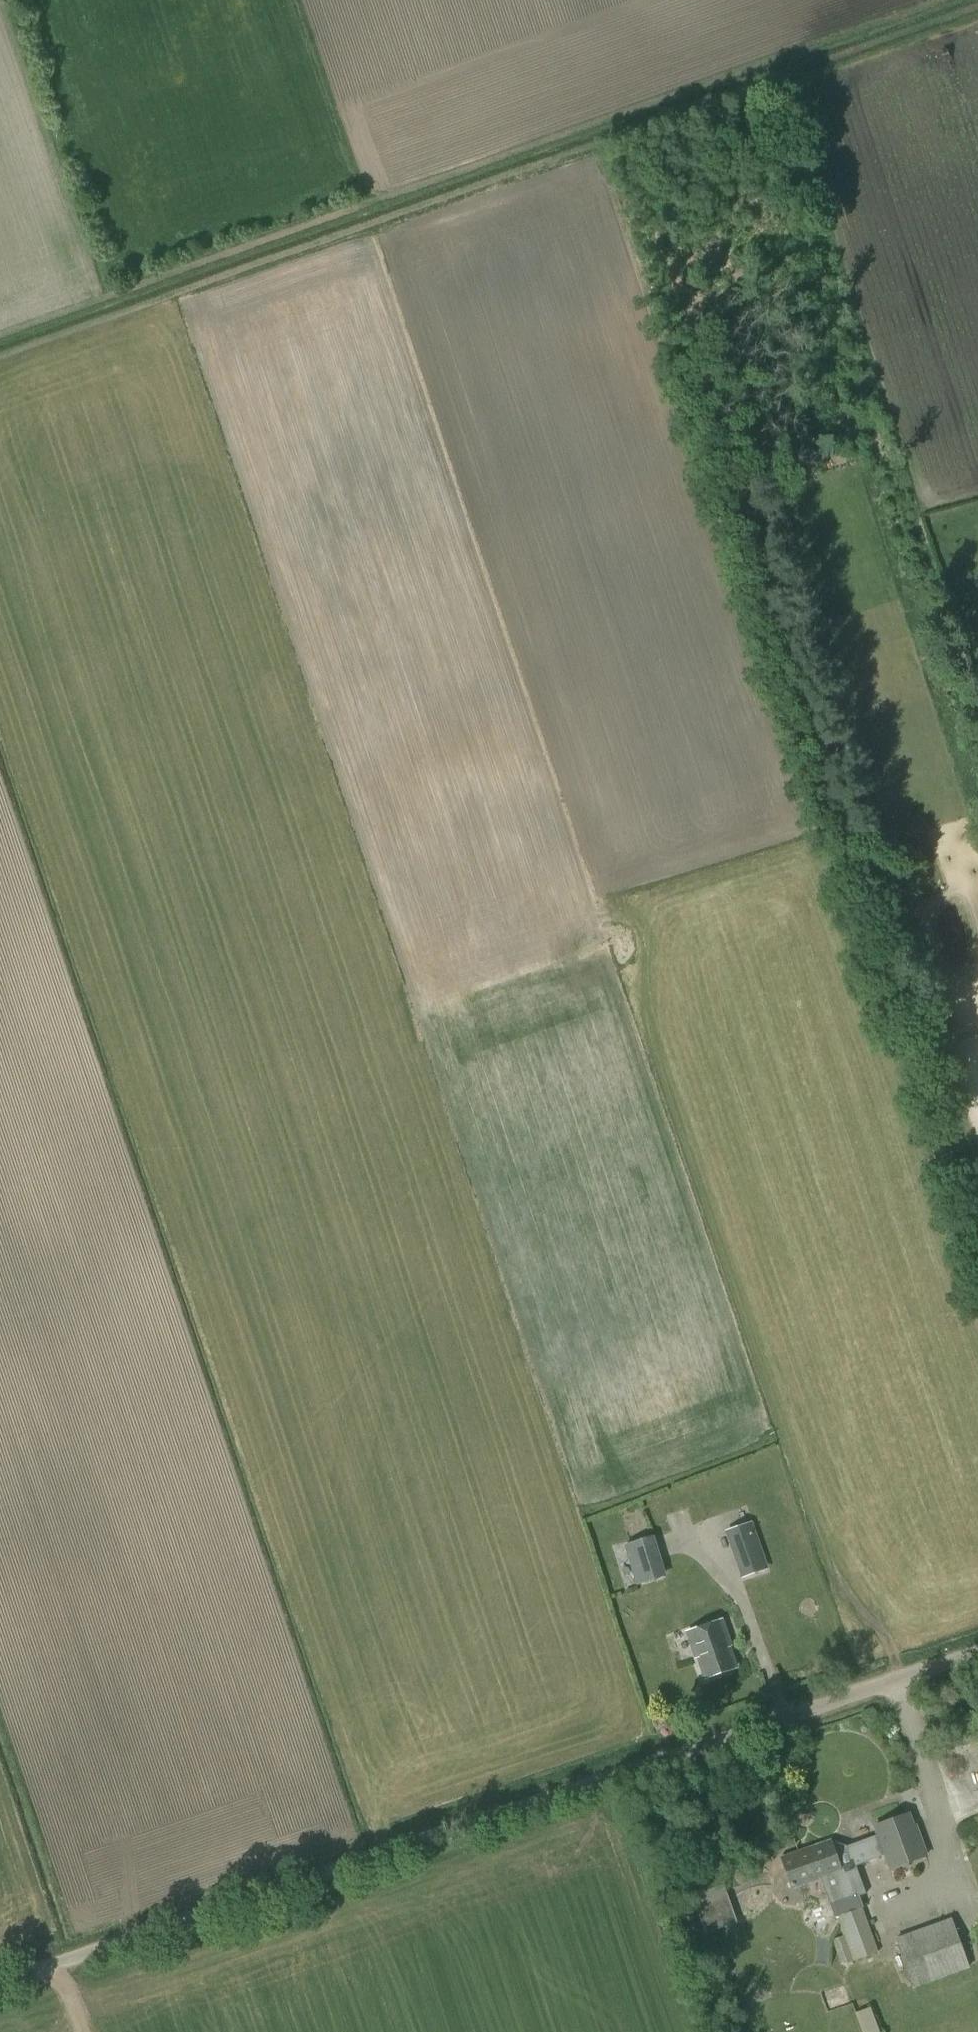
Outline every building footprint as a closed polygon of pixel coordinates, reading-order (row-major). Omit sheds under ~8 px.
[(636,1585),(667,1575),(654,1535),(624,1544),(636,1585)] [(737,1550),(747,1576),(764,1570),(755,1544),(737,1550)] [(736,1669),(728,1646),(730,1645),(722,1621),(688,1632),(697,1657),(698,1656),(706,1679),(736,1669)] [(850,1848),(854,1860),(855,1864),(885,1853),(891,1869),(927,1856),(919,1833),(916,1834),(909,1815),(877,1826),(880,1837),(850,1848)] [(854,1860),(850,1848),(836,1853),(832,1841),(799,1853),(783,1859),(793,1887),(824,1876),(834,1905),(856,1898),(856,1897),(843,1864),(854,1860)] [(706,1932),(736,1922),(720,1873),(689,1883),(706,1932)] [(856,1898),(834,1905),(855,1961),(878,1953),(857,1896),(856,1897),(856,1898)] [(912,1988),(970,1968),(953,1918),(895,1938),(912,1988)] [(841,1965),(852,1961),(843,1936),(832,1940),(841,1965)] [(871,2007),(855,2013),(862,2031),(880,2031),(871,2007)]
